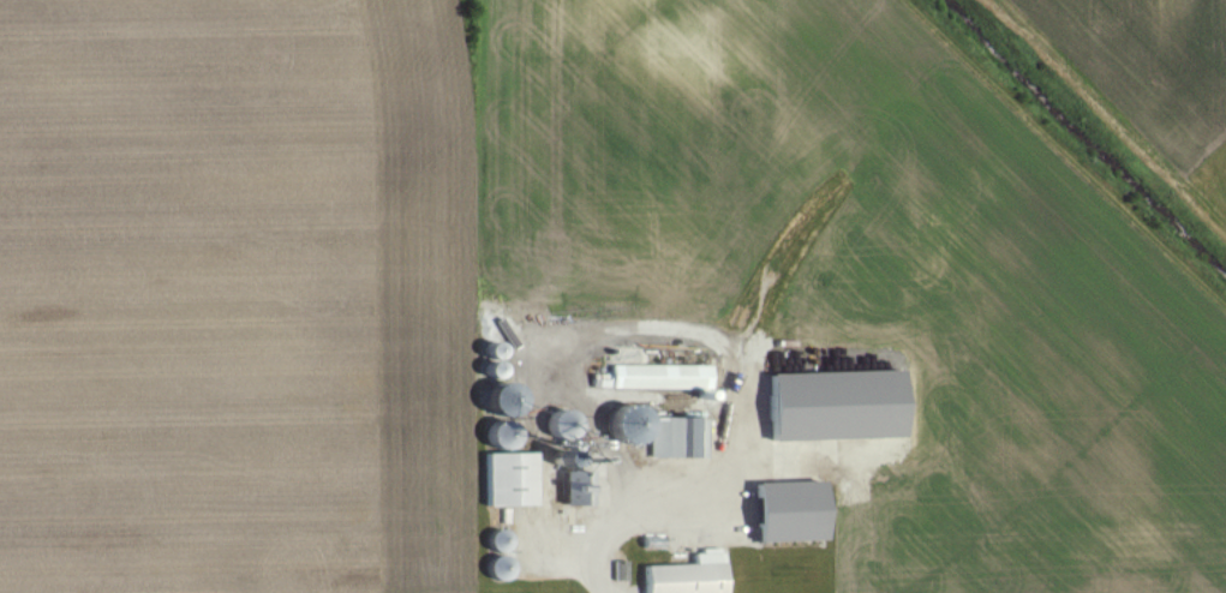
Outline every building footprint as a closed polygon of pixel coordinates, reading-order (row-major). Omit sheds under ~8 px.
[(610,365),(610,389),(710,390),(710,367),(610,365)] [(900,439),(898,372),(765,375),(767,442),(900,439)] [(704,416),(608,414),(607,443),(649,444),(648,458),(703,459),(704,416)] [(643,592),(723,592),(722,551),(692,551),(692,566),(642,567),(643,592)]
